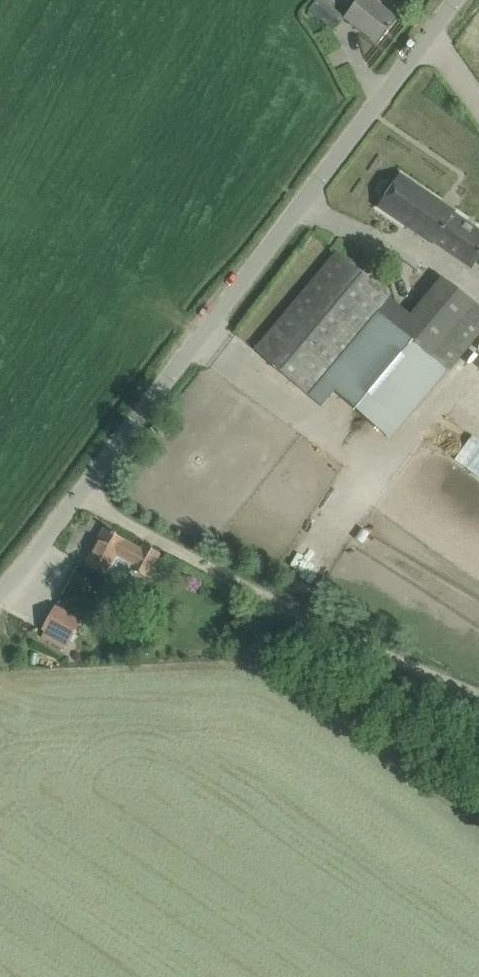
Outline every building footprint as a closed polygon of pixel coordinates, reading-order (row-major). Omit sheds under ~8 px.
[(344,15),(325,0),(315,0),(308,10),(334,30),(344,17),(343,17),(344,15)] [(383,7),(374,0),(356,0),(344,15),(343,17),(344,17),(378,44),(398,19),(383,7)] [(433,242),(454,212),(455,211),(401,174),(378,207),(432,244),(433,242)] [(454,212),(433,242),(471,268),(478,256),(478,230),(454,212)] [(307,393),(389,296),(337,251),(255,349),(307,393)] [(457,289),(441,277),(410,314),(389,296),(307,393),(322,406),(336,390),(390,435),(448,367),(452,370),(478,338),(478,308),(457,289)] [(141,549),(118,537),(104,529),(86,563),(103,573),(107,575),(108,573),(125,583),(132,568),(147,576),(159,554),(143,545),(141,549)] [(82,620),(56,606),(43,630),(53,636),(50,641),(58,645),(61,640),(68,644),(82,620)]
